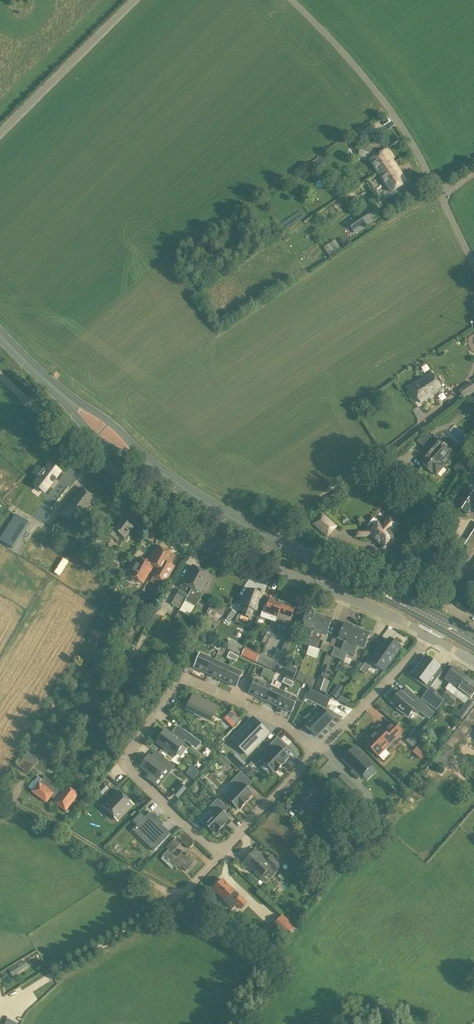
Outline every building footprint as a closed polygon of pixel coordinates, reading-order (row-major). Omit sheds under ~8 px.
[(372,148),(359,147),(358,157),(373,158),(370,160),(378,173),(394,162),(386,150),(377,156),(372,148)] [(309,162),(305,165),(308,168),(311,166),(316,172),(327,163),(322,156),(311,164),(311,165),(309,162)] [(391,192),(407,182),(394,162),(378,173),(391,192)] [(299,210),(281,221),(285,228),(303,217),(299,210)] [(355,234),(373,222),(366,211),(347,223),(355,234)] [(333,240),(322,246),(327,255),(338,249),(333,240)] [(421,402),(441,390),(431,373),(410,386),(421,402)] [(458,389),(464,399),(473,392),(473,389),(469,382),(458,389)] [(440,438),(436,434),(423,448),(428,452),(419,461),(431,472),(432,471),(436,474),(444,465),(440,462),(456,445),(444,434),(440,438)] [(39,477),(34,484),(45,492),(53,482),(54,482),(54,481),(55,479),(56,480),(56,479),(61,472),(50,463),(45,469),(44,469),(45,470),(40,476),(39,476),(39,477)] [(81,487),(61,514),(75,525),(84,513),(86,515),(92,507),(90,506),(95,498),(81,487)] [(467,490),(456,506),(460,509),(460,510),(467,514),(471,507),(473,508),(473,495),(467,490)] [(314,522),(312,524),(327,538),(337,526),(334,523),(334,522),(326,516),(322,513),(314,522)] [(17,515),(11,525),(23,532),(29,523),(17,515)] [(382,525),(378,522),(375,526),(371,523),(368,527),(369,531),(355,532),(359,532),(359,537),(355,537),(370,536),(380,545),(382,550),(386,551),(388,550),(398,539),(390,532),(397,524),(388,517),(382,525)] [(116,522),(107,533),(113,538),(117,533),(124,538),(133,527),(121,519),(118,523),(116,522)] [(462,546),(454,547),(456,559),(468,557),(473,548),(473,528),(462,546)] [(92,550),(95,545),(102,549),(108,540),(104,537),(98,532),(87,547),(92,550)] [(65,546),(51,570),(57,574),(62,566),(64,567),(74,552),(65,546)] [(153,567),(155,568),(165,551),(156,546),(147,562),(138,557),(128,576),(143,585),(153,567)] [(152,575),(153,576),(150,582),(161,588),(164,582),(165,583),(174,567),(170,565),(174,556),(165,551),(155,568),(156,569),(152,575)] [(108,569),(114,573),(120,564),(114,560),(108,569)] [(186,591),(188,587),(191,589),(201,571),(192,566),(182,584),(180,588),(186,591)] [(191,589),(188,595),(184,602),(195,608),(202,595),(200,594),(210,577),(201,571),(191,589)] [(184,602),(188,595),(179,589),(171,603),(181,608),(184,602)] [(255,610),(260,595),(248,590),(243,606),(245,606),(241,615),(249,618),(252,609),(255,610)] [(261,617),(271,621),(270,625),(274,626),(282,603),(270,599),(267,606),(265,606),(261,617)] [(129,600),(125,608),(130,610),(133,602),(129,600)] [(282,603),(274,626),(278,627),(279,624),(283,625),(284,620),(289,622),(294,607),(282,603)] [(207,617),(203,623),(208,627),(210,623),(215,627),(217,623),(224,613),(211,604),(208,610),(210,611),(207,617)] [(145,613),(150,616),(155,609),(150,606),(145,613)] [(222,620),(229,624),(236,614),(229,609),(222,620)] [(179,611),(175,618),(183,623),(187,616),(179,611)] [(300,627),(310,630),(308,635),(303,634),(301,643),(309,646),(319,615),(305,611),(300,627)] [(331,619),(319,615),(309,646),(317,648),(320,639),(321,634),(326,635),(331,619)] [(340,651),(347,654),(357,628),(344,623),(338,639),(344,641),(340,651)] [(270,625),(267,633),(277,636),(279,628),(278,627),(274,626),(270,625)] [(370,634),(357,628),(347,654),(353,656),(357,646),(364,649),(370,634)] [(269,633),(264,631),(261,641),(265,642),(267,638),(267,639),(269,633)] [(93,634),(87,644),(95,648),(100,638),(93,634)] [(379,643),(371,654),(360,671),(365,674),(372,664),(381,670),(386,662),(388,663),(393,655),(395,656),(401,647),(389,639),(384,646),(379,643)] [(239,654),(243,647),(230,640),(226,648),(239,654)] [(320,650),(327,651),(328,641),(321,640),(320,650)] [(190,643),(182,652),(189,657),(197,648),(190,643)] [(275,661),(271,669),(277,672),(278,673),(293,680),(298,670),(282,663),(282,664),(280,664),(288,647),(284,645),(281,651),(276,662),(275,661)] [(304,655),(314,657),(316,649),(307,646),(304,655)] [(245,647),(241,654),(256,661),(259,654),(245,647)] [(276,662),(281,651),(276,649),(272,660),(275,661),(276,662)] [(194,668),(208,674),(214,661),(200,654),(194,668)] [(257,663),(271,669),(275,661),(272,660),(261,655),(257,663)] [(427,657),(419,667),(416,665),(411,673),(431,687),(437,679),(432,675),(439,667),(432,662),(433,661),(427,657)] [(222,680),(228,667),(214,661),(208,674),(222,680)] [(242,674),(228,667),(222,680),(236,687),(242,674)] [(445,679),(457,688),(466,677),(454,667),(445,679)] [(264,669),(261,675),(272,681),(275,674),(264,669)] [(158,677),(151,672),(143,684),(150,689),(158,677)] [(315,680),(298,673),(295,680),(311,688),(315,680)] [(329,680),(318,677),(314,688),(326,692),(329,680)] [(466,677),(457,688),(470,699),(473,693),(473,683),(466,677)] [(249,693),(263,700),(269,686),(255,680),(249,693)] [(78,687),(77,683),(73,682),(70,683),(68,686),(70,690),(73,691),(76,690),(78,687)] [(330,695),(336,700),(344,690),(338,685),(330,695)] [(277,706),(283,693),(269,686),(263,700),(277,706)] [(331,698),(311,689),(306,699),(326,708),(331,698)] [(442,697),(446,701),(451,694),(447,690),(442,697)] [(393,700),(391,703),(398,708),(397,709),(402,714),(403,713),(407,716),(413,709),(418,714),(420,711),(429,719),(434,713),(425,705),(426,705),(416,697),(413,702),(400,692),(398,694),(393,700)] [(297,699),(283,693),(277,706),(291,713),(297,699)] [(434,693),(426,703),(436,711),(444,701),(434,693)] [(457,699),(451,694),(446,701),(452,705),(457,699)] [(194,695),(188,709),(210,719),(216,705),(194,695)] [(346,705),(348,700),(340,696),(337,700),(346,705)] [(459,711),(466,716),(473,705),(473,704),(468,700),(459,711)] [(231,707),(219,722),(229,730),(241,716),(231,707)] [(332,719),(320,708),(304,725),(316,736),(332,719)] [(444,747),(454,754),(473,728),(473,708),(444,747)] [(252,718),(236,736),(241,741),(237,745),(247,755),(268,734),(252,718)] [(401,732),(392,722),(383,731),(378,726),(374,730),(376,732),(367,741),(373,746),(371,748),(377,755),(401,732)] [(184,741),(189,744),(194,738),(185,731),(185,732),(181,737),(173,731),(173,732),(171,734),(166,730),(157,743),(174,756),(183,743),(184,741)] [(409,737),(406,741),(413,748),(417,744),(409,737)] [(270,748),(260,757),(264,761),(263,762),(274,772),(275,771),(275,772),(284,763),(283,762),(288,757),(282,751),(287,747),(277,738),(269,747),(270,748)] [(421,760),(428,753),(419,745),(412,752),(421,760)] [(372,765),(355,747),(342,759),(353,770),(350,772),(357,780),(360,777),(361,777),(372,765)] [(17,767),(28,775),(39,760),(28,752),(17,767)] [(215,760),(222,766),(228,760),(221,754),(215,760)] [(160,764),(148,755),(140,766),(149,774),(146,778),(154,784),(166,769),(169,771),(174,765),(164,758),(160,764)] [(240,760),(236,765),(241,769),(245,765),(240,760)] [(191,767),(185,774),(193,780),(199,773),(191,767)] [(248,767),(242,773),(249,780),(255,774),(248,767)] [(51,769),(48,774),(56,780),(60,775),(51,769)] [(231,782),(237,788),(227,799),(238,809),(239,808),(240,809),(248,800),(247,799),(252,794),(246,788),(252,783),(241,772),(231,782)] [(355,801),(362,794),(342,774),(335,781),(355,801)] [(54,803),(65,811),(77,795),(66,787),(61,794),(56,790),(58,787),(44,777),(38,785),(37,785),(31,792),(46,803),(50,797),(56,801),(54,803)] [(107,789),(103,785),(98,790),(102,795),(107,789)] [(181,785),(172,795),(176,798),(184,788),(181,785)] [(324,800),(317,792),(311,787),(306,792),(300,798),(302,799),(292,809),(300,817),(316,802),(319,805),(324,800)] [(416,787),(412,796),(423,800),(427,791),(416,787)] [(117,821),(133,805),(118,791),(103,807),(117,821)] [(214,833),(215,832),(216,833),(225,824),(224,823),(228,818),(223,813),(227,808),(218,799),(209,808),(213,813),(203,823),(214,833)] [(364,815),(366,813),(351,800),(348,804),(359,813),(360,812),(364,815)] [(378,809),(372,816),(379,821),(385,815),(378,809)] [(171,835),(161,825),(163,824),(162,823),(160,826),(157,823),(158,822),(148,813),(148,814),(145,817),(140,813),(132,821),(137,826),(132,830),(133,831),(135,829),(155,848),(153,851),(154,851),(170,835),(171,835)] [(177,838),(175,840),(180,845),(182,843),(189,849),(195,843),(183,832),(177,838)] [(369,838),(365,835),(359,843),(362,846),(369,838)] [(179,864),(186,871),(195,862),(183,850),(176,857),(172,853),(180,845),(174,839),(166,847),(168,849),(162,856),(175,868),(179,864)] [(281,866),(271,856),(266,861),(255,851),(243,863),(250,870),(251,869),(261,878),(270,869),(274,873),(281,866)] [(137,864),(137,865),(141,869),(143,867),(147,863),(142,859),(137,864)] [(234,891),(222,880),(213,889),(225,900),(224,901),(232,909),(237,905),(242,909),(247,904),(234,891)] [(284,938),(294,927),(283,917),(273,928),(284,938)] [(17,966),(9,971),(13,977),(28,967),(24,962),(17,966)]
